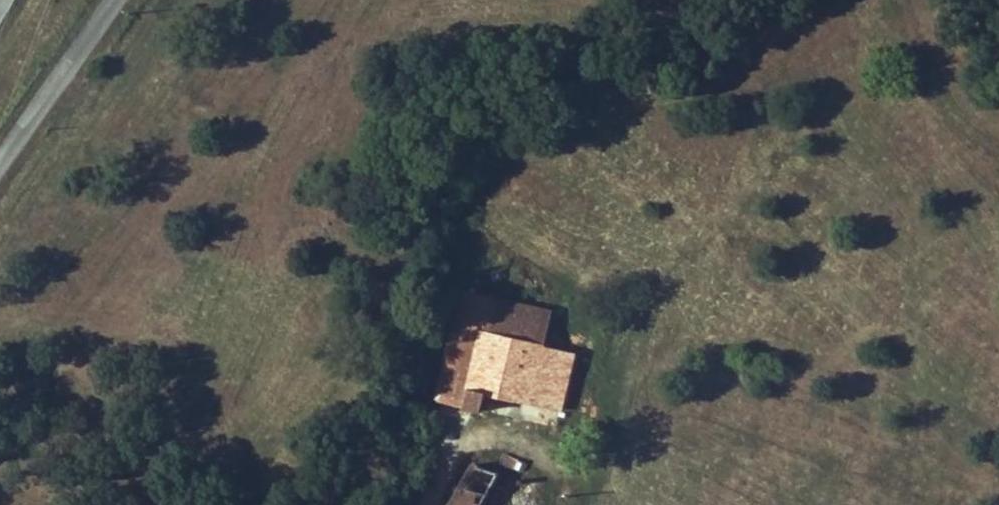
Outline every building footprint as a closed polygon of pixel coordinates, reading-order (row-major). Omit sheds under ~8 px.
[(483,392),(517,400),(558,410),(568,371),(537,364),(542,347),(557,277),(523,270),(516,304),(462,292),(436,400),(478,410),(483,392)] [(542,347),(537,364),(568,371),(572,354),(542,347)] [(556,419),(558,410),(517,400),(515,409),(556,419)] [(496,473),(469,465),(447,504),(478,504),(496,473)] [(496,473),(478,504),(560,504),(563,495),(496,473)]
